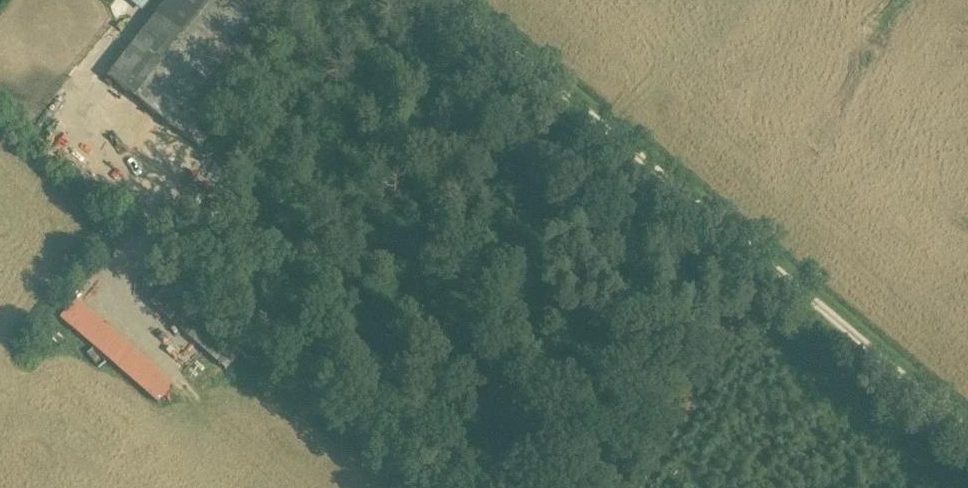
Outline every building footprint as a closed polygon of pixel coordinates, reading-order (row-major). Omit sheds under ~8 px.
[(108,80),(195,150),(316,0),(173,0),(108,80)] [(145,17),(158,0),(124,0),(145,17)] [(252,352),(172,285),(153,307),(233,375),(252,352)] [(179,390),(82,308),(68,325),(165,406),(179,390)]
